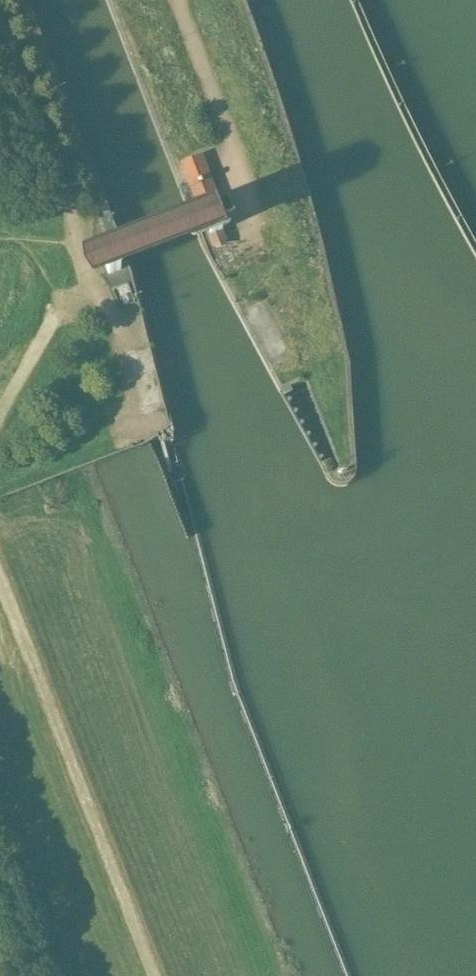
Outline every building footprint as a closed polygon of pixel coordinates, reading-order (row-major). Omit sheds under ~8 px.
[(200,151),(183,158),(196,192),(213,186),(200,151)]
